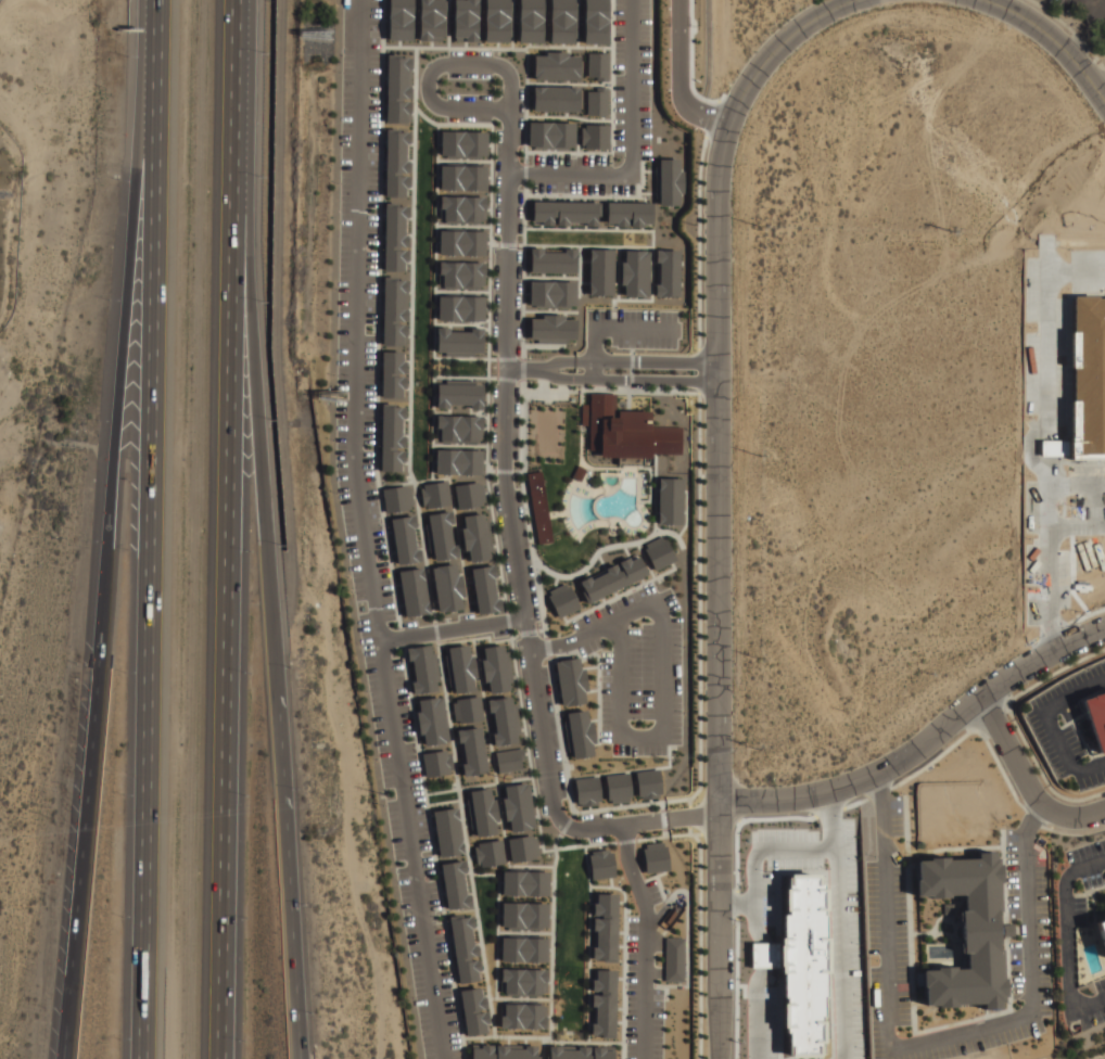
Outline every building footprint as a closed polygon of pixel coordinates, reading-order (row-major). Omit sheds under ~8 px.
[(389,39),(389,0),(414,0),(414,39),(389,39)] [(420,40),(421,0),(446,0),(445,40),(420,40)] [(454,40),(454,0),(479,0),(479,40),(454,40)] [(486,41),(487,0),(512,0),(511,41),(486,41)] [(519,42),(519,0),(544,0),(544,42),(519,42)] [(549,41),(550,0),(575,0),(574,41),(549,41)] [(584,42),(585,0),(610,0),(609,42),(584,42)] [(585,51),(612,51),(612,78),(585,78),(585,51)] [(535,52),(581,52),(581,77),(535,76),(535,52)] [(388,53),(414,54),(411,124),(386,123),(388,53)] [(531,87),(576,88),(576,112),(531,111),(531,87)] [(586,88),(613,88),(612,115),(586,115),(586,88)] [(530,123),(575,124),(574,141),(562,141),(562,144),(542,144),(542,140),(530,140),(530,123)] [(585,123),(611,123),(611,149),(585,149),(585,123)] [(441,128),(486,128),(486,153),(440,153),(441,128)] [(386,129),(411,130),(410,195),(385,194),(386,129)] [(661,160),(661,203),(677,203),(677,190),(681,190),(682,173),(677,173),(677,161),(661,160)] [(440,164),(485,164),(485,189),(440,188),(440,164)] [(439,195),(484,195),(484,220),(439,219),(439,195)] [(532,202),(600,203),(600,215),(597,215),(597,222),(589,222),(589,220),(569,219),(569,224),(559,224),(559,218),(554,218),(554,225),(539,224),(539,220),(532,219),(532,202)] [(606,203),(651,204),(650,220),(638,220),(638,224),(618,224),(618,220),(606,220),(606,203)] [(383,204),(408,204),(407,269),(382,269),(383,204)] [(440,229),(485,230),(485,254),(440,253),(440,229)] [(531,248),(531,269),(574,270),(574,250),(564,248),(564,253),(541,253),(541,248),(531,248)] [(589,250),(589,258),(593,258),(593,283),(589,283),(589,293),(611,293),(611,250),(589,250)] [(625,250),(644,250),(643,293),(625,293),(626,281),(621,281),(620,261),(625,261),(625,250)] [(656,251),(656,259),(659,259),(659,284),(656,284),(656,294),(677,294),(677,251),(656,251)] [(439,260),(484,261),(484,285),(439,285),(439,260)] [(383,277),(408,277),(407,346),(382,346),(383,277)] [(531,282),(576,282),(576,293),(571,293),(571,305),(536,305),(536,292),(531,292),(531,282)] [(439,295),(484,295),(484,320),(439,319),(439,295)] [(1095,301),(1104,301),(1104,459),(1066,459),(1066,457),(1040,457),(1041,439),(1064,439),(1064,399),(1069,399),(1070,369),(1063,369),(1063,331),(1068,331),(1068,297),(1095,298),(1095,301)] [(533,320),(533,336),(576,337),(576,322),(564,321),(564,317),(544,316),(544,320),(533,320)] [(436,327),(448,327),(448,331),(470,331),(470,328),(482,328),(482,352),(436,352),(436,327)] [(381,352),(381,396),(406,396),(406,352),(381,352)] [(439,383),(484,383),(484,408),(437,408),(439,383)] [(588,394),(588,432),(588,450),(600,450),(600,458),(651,458),(651,454),(681,454),(681,428),(650,426),(651,411),(615,411),(615,394),(588,394)] [(381,403),(407,403),(406,472),(380,472),(381,403)] [(436,416),(482,416),(482,441),(436,439),(436,416)] [(436,449),(482,449),(482,474),(436,474),(436,449)] [(525,474),(541,472),(551,541),(537,544),(535,536),(525,474)] [(658,477),(683,477),(683,524),(658,524),(658,477)] [(454,484),(481,480),(484,503),(457,507),(454,484)] [(421,486),(447,482),(452,505),(424,509),(421,486)] [(384,489),(411,485),(415,509),(388,512),(384,489)] [(427,515),(452,511),(454,525),(449,526),(453,546),(457,545),(459,557),(433,561),(427,515)] [(462,514),(485,511),(493,556),(470,559),(469,549),(465,550),(460,528),(465,527),(462,514)] [(390,518),(416,514),(418,528),(414,528),(416,548),(421,547),(423,560),(396,563),(390,518)] [(642,546),(664,535),(676,559),(655,570),(642,546)] [(579,582),(592,575),(593,578),(608,572),(606,569),(618,563),(620,569),(623,566),(620,562),(631,557),(632,559),(639,554),(648,574),(588,603),(579,582)] [(432,566),(455,563),(456,573),(460,572),(463,596),(460,597),(462,608),(440,611),(432,566)] [(470,567),(496,563),(498,577),(494,578),(496,598),(501,597),(504,609),(477,613),(470,567)] [(399,572),(422,567),(430,612),(407,616),(399,572)] [(546,594),(568,583),(580,605),(558,616),(546,594)] [(406,648),(432,643),(440,689),(412,693),(410,680),(415,680),(411,661),(408,662),(406,648)] [(445,647),(467,643),(468,653),(472,652),(475,676),(472,677),(474,688),(452,691),(445,647)] [(484,649),(507,645),(515,689),(492,693),(491,684),(486,684),(482,662),(486,662),(484,649)] [(556,661),(577,658),(579,667),(583,666),(586,690),(583,691),(584,702),(563,705),(556,661)] [(1081,701),(1104,693),(1104,751),(1098,753),(1081,701)] [(453,700),(480,696),(483,719),(456,723),(453,700)] [(486,700),(512,696),(520,740),(494,745),(492,733),(496,732),(493,713),(490,714),(486,700)] [(419,700),(441,697),(448,740),(427,743),(426,733),(420,735),(417,714),(421,713),(419,700)] [(563,713),(584,709),(592,753),(571,756),(563,713)] [(458,730),(479,727),(486,770),(466,775),(458,730)] [(495,751),(521,747),(525,770),(498,774),(495,751)] [(423,753),(449,750),(454,773),(427,777),(423,753)] [(638,800),(634,770),(657,767),(661,798),(638,800)] [(610,803),(606,773),(628,769),(633,800),(610,803)] [(579,806),(575,777),(597,775),(600,804),(579,806)] [(505,786),(526,782),(534,826),(512,830),(511,820),(506,820),(503,800),(507,800),(505,786)] [(469,790),(490,787),(497,830),(477,834),(469,790)] [(433,812),(455,808),(462,852),(441,856),(433,812)] [(508,838),(535,834),(538,857),(511,862),(508,838)] [(474,843),(501,840),(505,863),(478,867),(474,843)] [(647,873),(643,844),(665,841),(670,870),(647,873)] [(592,879),(588,850),(611,846),(614,877),(592,879)] [(915,862),(999,858),(1003,1005),(924,1007),(923,971),(966,970),(963,895),(916,896),(915,862)] [(441,864),(462,860),(470,905),(448,908),(441,864)] [(503,870),(547,871),(547,894),(503,893),(503,870)] [(826,877),(828,1058),(788,1058),(789,1031),(784,1030),(783,968),(751,969),(751,944),(784,943),(783,915),(786,915),(785,877),(826,877)] [(594,893),(617,893),(615,959),(593,959),(594,893)] [(503,901),(547,902),(546,926),(501,924),(503,901)] [(449,916),(471,913),(481,979),(460,982),(449,916)] [(1096,920),(1104,951),(1104,917),(1096,920)] [(501,935),(546,936),(546,959),(501,958),(501,935)] [(665,936),(683,937),(682,981),(664,980),(665,936)] [(592,968),(615,968),(614,1035),(592,1034),(592,968)] [(501,969),(546,970),(546,993),(504,992),(504,981),(501,981),(501,969)] [(460,990),(482,986),(490,1030),(468,1033),(460,990)] [(505,1003),(546,1004),(546,1028),(501,1026),(501,1015),(504,1015),(505,1003)] [(539,1045),(539,1058),(471,1058),(472,1045),(539,1045)] [(617,1046),(617,1058),(548,1058),(548,1045),(617,1046)]
